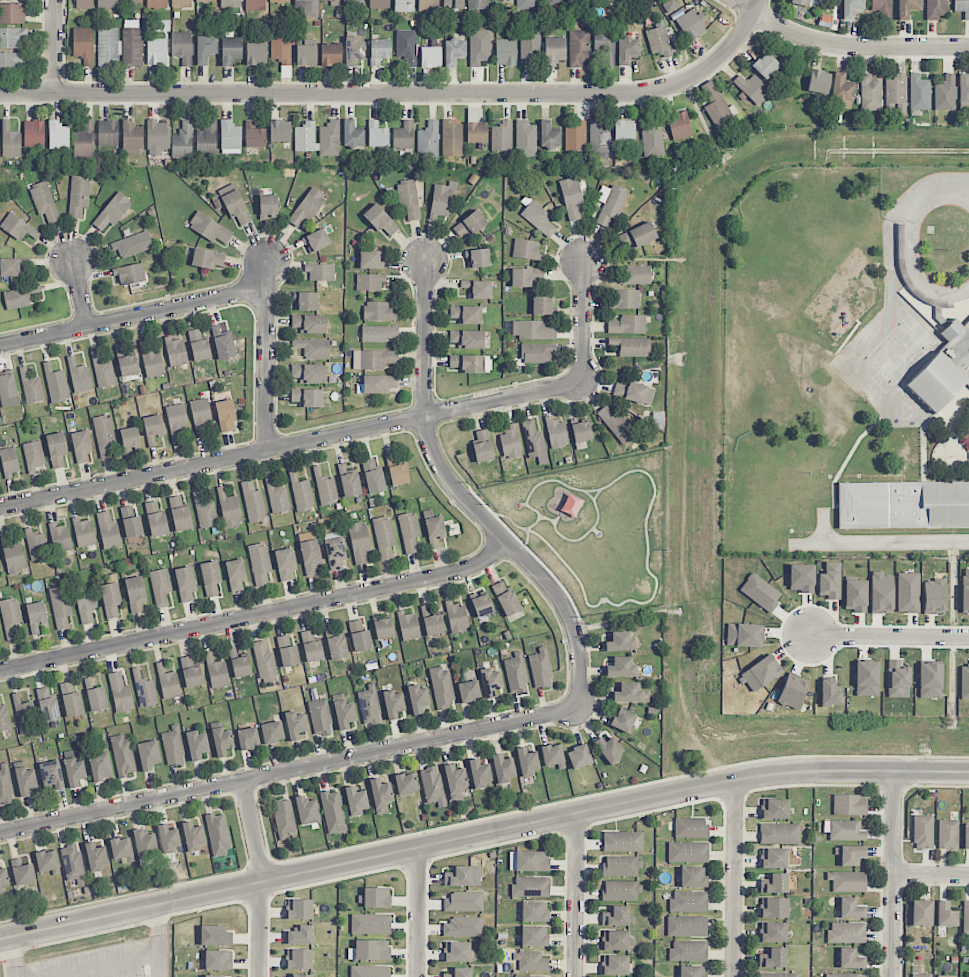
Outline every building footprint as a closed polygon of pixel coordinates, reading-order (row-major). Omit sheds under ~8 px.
[(93,0),(75,0),(75,9),(93,9),(93,0)] [(118,0),(98,0),(98,8),(118,9),(118,0)] [(147,8),(168,8),(167,0),(146,0),(147,8)] [(171,8),(191,8),(191,0),(171,0),(171,8)] [(241,8),(241,0),(220,0),(220,8),(241,8)] [(265,12),(265,0),(245,0),(245,11),(265,12)] [(295,9),(302,9),(302,18),(318,18),(317,0),(295,0),(295,9)] [(389,9),(389,0),(369,0),(369,9),(389,9)] [(394,12),(414,12),(414,0),(394,0),(394,12)] [(419,12),(439,11),(439,0),(419,0),(419,12)] [(464,8),(463,0),(443,0),(443,8),(464,8)] [(488,9),(488,0),(468,0),(468,9),(488,9)] [(537,10),(537,0),(517,0),(516,10),(537,10)] [(674,0),(669,0),(662,5),(668,14),(679,7),(674,0)] [(854,20),(854,11),(864,11),(864,0),(842,0),(843,20),(854,20)] [(871,18),(891,19),(892,0),(872,0),(871,18)] [(946,0),(926,0),(926,19),(947,18),(946,0)] [(953,12),(963,12),(963,20),(968,20),(968,0),(954,0),(953,12)] [(0,3),(0,24),(25,23),(25,3),(0,3)] [(707,31),(692,9),(675,20),(690,42),(707,31)] [(672,56),(664,20),(654,22),(655,28),(646,30),(651,54),(662,52),(663,58),(672,56)] [(0,28),(0,48),(20,49),(20,41),(27,41),(27,28),(0,28)] [(93,28),(73,28),(73,57),(83,57),(83,66),(93,66),(93,28)] [(143,29),(123,28),(122,67),(142,67),(143,29)] [(521,62),(540,62),(540,29),(520,29),(521,62)] [(417,30),(396,30),(396,58),(406,58),(406,67),(416,67),(416,57),(420,57),(421,67),(441,67),(441,47),(417,47),(417,30)] [(490,67),(490,30),(470,30),(469,67),(490,67)] [(589,65),(589,31),(569,31),(570,66),(589,65)] [(182,67),(192,66),(191,33),(171,33),(172,57),(181,57),(182,67)] [(291,63),(290,35),(271,36),(272,53),(271,53),(272,63),(291,63)] [(218,54),(217,36),(197,37),(198,66),(209,66),(208,54),(218,54)] [(221,66),(233,66),(233,60),(242,60),(242,38),(222,37),(221,66)] [(565,60),(565,37),(545,37),(545,67),(557,67),(557,60),(565,60)] [(629,66),(629,58),(639,57),(639,39),(629,39),(629,38),(618,38),(619,66),(629,66)] [(167,65),(167,39),(147,39),(147,65),(167,65)] [(346,66),(356,66),(355,60),(365,60),(364,39),(345,39),(346,66)] [(390,39),(370,39),(370,66),(380,66),(380,58),(390,58),(390,39)] [(516,39),(495,40),(496,66),(516,66),(516,39)] [(604,67),(615,67),(614,42),(605,42),(605,41),(594,42),(594,51),(604,51),(604,67)] [(267,65),(266,43),(246,43),(246,65),(267,65)] [(342,44),(321,44),(321,65),(341,66),(342,44)] [(297,66),(317,65),(317,45),(296,45),(297,66)] [(751,66),(766,81),(781,66),(766,51),(751,66)] [(27,53),(0,53),(0,73),(17,73),(18,63),(27,63),(27,53)] [(827,95),(831,73),(811,69),(807,91),(827,95)] [(845,72),(834,72),(833,107),(852,108),(853,84),(844,83),(845,72)] [(906,73),(895,73),(895,79),(886,79),(885,113),(905,113),(906,73)] [(934,110),(954,111),(954,74),(945,73),(944,84),(935,84),(934,110)] [(732,82),(757,106),(771,91),(753,74),(746,81),(739,74),(732,82)] [(881,80),(871,80),(871,74),(860,74),(861,111),(881,110),(881,80)] [(930,80),(920,80),(920,74),(910,74),(910,110),(930,110),(930,80)] [(968,80),(968,74),(959,74),(959,88),(957,88),(956,105),(968,105),(968,81),(968,80)] [(704,107),(716,128),(733,119),(713,80),(701,86),(710,104),(704,107)] [(671,140),(691,138),(688,112),(668,114),(671,140)] [(197,128),(196,156),(216,156),(217,119),(206,118),(205,128),(197,128)] [(10,119),(3,119),(2,157),(21,158),(21,132),(10,131),(10,119)] [(69,126),(60,126),(60,120),(49,119),(49,149),(69,149),(69,126)] [(339,119),(328,119),(328,127),(319,127),(320,156),(340,156),(339,119)] [(364,130),(354,130),(354,119),(343,119),(344,147),(364,147),(364,130)] [(588,120),(590,156),(610,155),(608,119),(588,120)] [(74,156),(93,157),(94,120),(75,120),(74,156)] [(98,147),(118,146),(118,120),(98,120),(98,147)] [(143,127),(134,127),(134,120),(122,120),(123,155),(143,155),(143,127)] [(192,120),(181,120),(180,136),(172,135),(171,156),(192,157),(192,120)] [(221,154),(241,153),(241,126),(233,127),(233,120),(221,120),(221,154)] [(246,147),(266,147),(266,128),(257,128),(257,121),(246,120),(246,147)] [(270,142),(290,142),(291,120),(270,120),(270,142)] [(369,147),(389,146),(388,128),(378,128),(378,120),(369,120),(369,147)] [(413,149),(413,120),(403,120),(403,128),(393,128),(393,149),(413,149)] [(417,156),(438,157),(438,120),(428,120),(427,129),(417,129),(417,156)] [(511,120),(501,120),(501,126),(491,127),(491,151),(512,150),(511,120)] [(540,146),(561,146),(561,130),(550,130),(550,120),(541,120),(540,146)] [(565,127),(565,151),(586,151),(585,120),(575,120),(575,127),(565,127)] [(663,156),(662,120),(642,121),(643,156),(663,156)] [(24,147),(44,148),(45,122),(24,121),(24,147)] [(147,155),(162,155),(162,149),(170,149),(171,121),(148,121),(147,155)] [(295,151),(315,150),(314,121),(305,121),(305,127),(294,127),(295,151)] [(462,157),(463,122),(442,121),(441,156),(462,157)] [(614,141),(634,141),(635,121),(614,121),(614,141)] [(516,122),(516,156),(536,157),(536,122),(516,122)] [(487,123),(467,123),(466,143),(487,143),(487,123)] [(81,219),(82,208),(89,208),(90,177),(71,176),(69,218),(81,219)] [(569,222),(581,219),(578,206),(584,205),(577,177),(559,182),(569,222)] [(45,213),(48,224),(60,220),(46,180),(29,187),(39,215),(45,213)] [(399,206),(406,205),(407,221),(420,220),(416,180),(397,182),(399,206)] [(448,219),(451,197),(456,197),(458,182),(449,181),(448,186),(434,184),(430,217),(448,219)] [(241,226),(252,220),(234,183),(218,191),(231,219),(236,216),(241,226)] [(595,223),(607,228),(612,217),(618,219),(629,193),(612,185),(610,189),(602,185),(595,200),(604,204),(595,223)] [(310,221),(327,197),(312,186),(288,221),(298,227),(305,217),(310,221)] [(132,202),(118,191),(92,224),(102,232),(109,222),(113,226),(132,202)] [(260,219),(278,218),(277,195),(259,195),(260,219)] [(551,216),(526,195),(520,202),(526,207),(520,214),(549,239),(557,228),(547,220),(551,216)] [(379,232),(383,228),(390,236),(399,228),(376,203),(363,215),(379,232)] [(473,234),(488,224),(478,209),(452,227),(460,238),(470,231),(473,234)] [(233,233),(197,211),(188,227),(213,242),(216,238),(226,244),(233,233)] [(20,241),(26,233),(36,240),(41,234),(10,212),(0,226),(0,227),(20,241)] [(634,248),(657,239),(650,221),(618,235),(623,249),(633,245),(634,248)] [(302,237),(309,254),(330,245),(324,229),(302,237)] [(144,252),(140,234),(111,242),(113,251),(118,250),(120,258),(144,252)] [(542,242),(515,238),(512,257),(539,261),(542,242)] [(213,270),(215,265),(223,267),(226,254),(195,247),(191,265),(213,270)] [(469,268),(490,267),(489,249),(465,250),(465,258),(469,258),(469,268)] [(360,269),(384,269),(384,262),(382,262),(382,251),(360,251),(360,269)] [(1,268),(1,277),(21,276),(20,258),(0,259),(0,268),(1,268)] [(114,269),(119,287),(146,280),(142,262),(114,269)] [(334,264),(304,265),(304,272),(309,272),(309,281),(334,281),(334,264)] [(650,265),(620,266),(620,284),(650,284),(650,265)] [(538,269),(512,268),(512,287),(538,288),(538,269)] [(386,275),(356,274),(356,291),(381,291),(381,282),(386,282),(386,275)] [(469,299),(491,299),(491,281),(460,281),(460,288),(469,288),(469,299)] [(4,291),(6,310),(31,306),(30,294),(41,292),(40,286),(4,291)] [(639,290),(613,290),(612,308),(638,309),(639,290)] [(317,293),(295,292),(295,310),(317,311),(317,293)] [(533,297),(532,315),(553,315),(553,297),(533,297)] [(364,320),(397,321),(397,313),(390,313),(390,302),(364,302),(364,320)] [(481,306),(450,306),(450,319),(459,319),(459,324),(481,324),(481,306)] [(326,315),(292,315),(292,328),(300,328),(300,333),(326,334),(326,315)] [(645,334),(645,315),(620,315),(620,321),(608,321),(607,333),(645,334)] [(962,327),(954,318),(939,334),(947,342),(905,385),(935,414),(964,383),(968,387),(968,320),(962,327)] [(556,339),(556,327),(544,327),(544,321),(512,321),(513,339),(556,339)] [(220,332),(218,325),(211,326),(218,360),(235,356),(230,330),(220,332)] [(361,341),(398,341),(399,326),(362,326),(361,341)] [(188,331),(193,361),(211,358),(208,338),(202,339),(200,329),(188,331)] [(458,348),(484,349),(484,331),(449,330),(449,343),(458,343),(458,348)] [(188,364),(184,337),(166,339),(169,367),(188,364)] [(650,357),(650,339),(608,338),(608,346),(619,346),(619,356),(650,357)] [(330,340),(292,339),(292,348),(304,348),(304,358),(329,359),(330,340)] [(140,341),(144,378),(164,376),(160,347),(149,349),(148,340),(140,341)] [(551,352),(556,352),(556,344),(521,344),(521,363),(551,363),(551,352)] [(116,385),(111,361),(101,363),(99,350),(91,352),(98,388),(116,385)] [(353,369),(385,369),(385,363),(398,364),(398,351),(353,351),(353,369)] [(68,356),(73,393),(92,391),(89,365),(76,367),(74,355),(68,356)] [(118,359),(122,377),(139,373),(136,355),(118,359)] [(450,355),(449,367),(461,368),(461,373),(491,374),(492,357),(450,355)] [(64,370),(52,372),(50,361),(43,362),(51,404),(69,400),(64,370)] [(299,383),(325,384),(326,365),(291,364),(291,378),(299,378),(299,383)] [(29,378),(26,366),(19,368),(27,404),(45,400),(40,376),(29,378)] [(17,397),(14,371),(0,372),(0,398),(17,397)] [(357,393),(389,394),(389,388),(397,388),(397,376),(363,375),(363,384),(357,384),(357,393)] [(616,383),(612,396),(650,406),(655,388),(630,382),(628,386),(616,383)] [(323,390),(291,389),(291,402),(300,402),(300,407),(322,408),(323,390)] [(212,425),(209,398),(191,400),(195,437),(205,436),(204,425),(212,425)] [(219,432),(233,431),(232,422),(236,422),(234,400),(216,401),(219,432)] [(181,442),(179,432),(189,430),(183,403),(165,407),(173,443),(181,442)] [(624,446),(637,435),(608,403),(596,414),(624,446)] [(110,415),(92,418),(100,459),(119,455),(110,415)] [(164,436),(161,415),(143,417),(147,448),(155,447),(154,437),(164,436)] [(550,449),(568,447),(565,421),(556,422),(555,416),(546,416),(550,449)] [(522,421),(529,458),(538,457),(540,465),(548,464),(542,430),(536,431),(534,419),(522,421)] [(592,440),(588,421),(571,425),(575,443),(592,440)] [(522,456),(516,423),(508,424),(509,432),(500,433),(504,459),(522,456)] [(141,446),(138,427),(120,429),(124,454),(133,453),(132,447),(141,446)] [(472,432),(478,463),(494,460),(488,429),(472,432)] [(89,462),(87,453),(93,452),(88,430),(70,434),(77,464),(89,462)] [(53,469),(65,467),(62,456),(68,455),(63,432),(45,436),(53,469)] [(27,471),(45,469),(42,441),(23,443),(27,471)] [(13,478),(12,473),(20,472),(16,447),(0,450),(0,451),(4,480),(13,478)] [(385,492),(383,470),(377,471),(375,458),(363,460),(367,494),(385,492)] [(356,469),(346,471),(344,463),(338,464),(344,498),(361,495),(356,469)] [(387,468),(392,487),(410,482),(405,463),(387,468)] [(334,476),(322,478),(320,465),(313,466),(320,506),(339,502),(334,476)] [(289,472),(297,512),(315,508),(309,480),(298,482),(296,470),(289,472)] [(271,514),(290,511),(286,486),(274,488),(273,477),(266,477),(271,514)] [(267,519),(261,490),(255,491),(252,480),(240,483),(250,523),(267,519)] [(838,484),(839,530),(968,527),(968,481),(838,484)] [(218,487),(224,529),(242,526),(238,495),(226,497),(224,486),(218,487)] [(217,526),(214,501),(202,502),(201,491),(194,492),(198,529),(217,526)] [(190,505),(182,506),(181,496),(170,497),(174,532),(192,530),(190,505)] [(169,534),(165,512),(160,513),(157,501),(145,503),(151,537),(169,534)] [(122,507),(125,538),(143,536),(141,515),(133,516),(133,506),(122,507)] [(442,516),(433,517),(432,510),(424,511),(430,549),(438,548),(436,539),(446,537),(442,516)] [(96,513),(103,550),(122,547),(117,521),(111,523),(109,511),(96,513)] [(415,537),(420,536),(415,512),(398,516),(406,555),(418,553),(415,537)] [(379,560),(392,559),(391,547),(395,546),(392,517),(374,519),(379,560)] [(77,548),(86,547),(87,552),(96,551),(92,518),(73,520),(77,548)] [(356,566),(369,563),(366,552),(371,551),(365,521),(347,525),(356,566)] [(72,551),(68,525),(57,527),(56,522),(49,523),(53,553),(72,551)] [(26,528),(30,561),(48,559),(45,532),(33,533),(32,527),(26,528)] [(20,540),(10,542),(8,533),(0,534),(8,575),(26,571),(20,540)] [(347,560),(342,534),(324,537),(331,571),(342,569),(340,561),(347,560)] [(301,542),(304,576),(318,574),(317,566),(321,566),(318,540),(301,542)] [(266,542),(247,547),(256,587),(268,584),(265,573),(272,572),(266,542)] [(292,571),(296,570),(293,548),(276,550),(279,582),(293,580),(292,571)] [(231,593),(243,590),(242,582),(247,581),(242,559),(225,562),(231,593)] [(199,564),(206,598),(218,595),(216,584),(222,583),(217,561),(199,564)] [(841,562),(825,562),(825,573),(819,573),(819,595),(827,595),(827,599),(840,600),(841,562)] [(814,565),(790,564),(789,591),(814,592),(814,565)] [(193,601),(191,593),(197,591),(192,566),(174,570),(181,603),(193,601)] [(169,606),(166,594),(172,593),(167,568),(149,572),(156,609),(169,606)] [(783,594),(752,573),(739,591),(770,613),(783,594)] [(871,613),(894,612),(893,573),(871,573),(871,613)] [(919,613),(919,573),(898,573),(897,612),(919,613)] [(144,611),(142,603),(148,602),(142,575),(124,579),(132,614),(144,611)] [(924,614),(946,613),(945,579),(924,579),(924,614)] [(867,581),(845,580),(845,611),(866,611),(867,581)] [(522,610),(514,589),(507,592),(503,581),(492,585),(504,617),(522,610)] [(107,619),(119,617),(117,606),(122,605),(117,582),(100,586),(107,619)] [(91,610),(97,609),(92,585),(74,588),(82,625),(94,623),(91,610)] [(72,615),(68,586),(50,589),(56,630),(69,628),(67,616),(72,615)] [(493,613),(488,592),(471,596),(476,617),(493,613)] [(7,641),(17,639),(15,628),(23,627),(18,598),(0,602),(0,607),(7,641)] [(445,601),(451,633),(469,629),(465,605),(455,607),(454,599),(445,601)] [(40,634),(38,624),(48,622),(44,601),(26,605),(32,636),(40,634)] [(426,636),(443,634),(439,604),(421,606),(426,636)] [(396,612),(402,642),(421,638),(416,613),(405,615),(404,610),(396,612)] [(395,637),(391,618),(373,621),(377,640),(395,637)] [(353,652),(372,650),(370,630),(363,631),(362,620),(350,621),(353,652)] [(340,635),(338,624),(323,627),(326,638),(340,635)] [(727,646),(762,647),(763,625),(728,624),(727,646)] [(324,660),(321,639),(315,640),(313,630),(301,632),(306,663),(324,660)] [(635,651),(635,638),(630,638),(630,631),(611,631),(612,642),(606,642),(606,651),(635,651)] [(300,665),(297,645),(291,646),(289,635),(277,637),(281,667),(300,665)] [(346,637),(328,638),(330,659),(347,658),(346,637)] [(276,676),(274,651),(266,652),(265,641),(254,642),(257,678),(276,676)] [(237,659),(235,646),(229,648),(234,678),(252,675),(249,657),(237,659)] [(539,654),(528,655),(534,689),(553,686),(546,646),(538,647),(539,654)] [(213,662),(212,651),(206,652),(210,688),(229,686),(226,661),(213,662)] [(529,691),(521,651),(514,652),(515,658),(503,660),(510,695),(529,691)] [(752,693),(782,673),(770,655),(739,675),(752,693)] [(181,657),(185,688),(203,686),(201,663),(193,664),(193,656),(181,657)] [(632,657),(613,657),(613,663),(606,663),(606,677),(636,677),(636,664),(632,664),(632,657)] [(888,697),(910,697),(910,667),(903,667),(902,659),(888,659),(888,697)] [(878,661),(856,661),(855,695),(878,696),(878,661)] [(177,671),(165,673),(163,662),(157,663),(162,700),(181,697),(177,671)] [(942,664),(920,663),(919,698),(942,699),(942,664)] [(961,698),(968,698),(968,663),(961,663),(961,698)] [(438,710),(455,705),(446,665),(428,669),(438,710)] [(133,668),(138,707),(157,705),(154,679),(141,680),(139,667),(133,668)] [(492,672),(490,667),(479,670),(486,699),(496,697),(494,690),(504,688),(499,670),(492,672)] [(121,672),(109,674),(115,713),(134,710),(130,685),(123,686),(121,672)] [(797,710),(808,682),(788,674),(777,702),(797,710)] [(101,679),(93,681),(92,677),(84,679),(91,712),(108,708),(101,679)] [(821,706),(840,706),(841,692),(835,691),(835,679),(822,679),(821,706)] [(458,683),(460,702),(481,700),(478,680),(458,683)] [(65,717),(81,715),(77,681),(61,683),(65,717)] [(649,702),(649,690),(639,691),(639,682),(620,682),(620,692),(613,692),(613,702),(649,702)] [(376,683),(367,684),(368,691),(358,692),(362,725),(380,724),(376,683)] [(427,685),(408,688),(413,716),(423,714),(421,707),(430,705),(427,685)] [(60,720),(57,698),(50,699),(49,687),(38,688),(41,722),(60,720)] [(402,690),(383,693),(388,721),(398,719),(396,712),(405,710),(402,690)] [(12,694),(20,734),(39,730),(33,701),(21,704),(19,692),(12,694)] [(354,702),(345,703),(344,694),(333,695),(338,731),(349,729),(348,722),(356,721),(354,702)] [(332,733),(328,698),(309,701),(313,735),(332,733)] [(8,708),(1,709),(0,699),(0,732),(11,730),(8,708)] [(636,714),(618,708),(611,727),(629,733),(636,714)] [(304,711),(285,714),(289,742),(299,740),(298,733),(307,732),(304,711)] [(264,745),(285,741),(281,720),(260,725),(264,745)] [(180,724),(171,725),(172,732),(162,732),(165,766),(184,764),(180,724)] [(226,750),(235,748),(230,727),(211,731),(217,758),(227,756),(226,750)] [(240,751),(261,747),(256,727),(236,731),(240,751)] [(206,731),(186,734),(191,762),(202,760),(201,753),(209,751),(206,731)] [(136,772),(129,735),(110,738),(118,779),(128,777),(127,774),(136,772)] [(162,763),(156,740),(136,745),(143,773),(154,770),(153,765),(162,763)] [(562,744),(542,747),(544,766),(564,763),(562,744)] [(566,752),(574,770),(593,762),(586,744),(566,752)] [(540,769),(536,752),(527,753),(526,747),(516,749),(522,778),(534,775),(533,771),(540,769)] [(94,781),(114,777),(108,750),(88,754),(94,781)] [(517,779),(512,757),(503,760),(502,753),(491,756),(497,783),(517,779)] [(493,784),(487,756),(468,760),(474,788),(493,784)] [(84,760),(76,762),(75,757),(64,759),(69,789),(80,787),(78,780),(87,778),(84,760)] [(64,787),(60,760),(39,763),(43,790),(64,787)] [(8,762),(0,763),(1,770),(0,770),(0,805),(14,802),(8,762)] [(35,769),(25,770),(24,763),(15,765),(19,798),(30,796),(29,788),(37,787),(35,769)] [(464,768),(455,770),(454,763),(444,765),(451,801),(463,799),(461,788),(468,787),(464,768)] [(445,807),(439,766),(421,768),(426,804),(437,802),(438,808),(445,807)] [(397,795),(417,792),(415,773),(395,775),(397,795)] [(369,780),(377,815),(388,813),(386,803),(394,801),(390,782),(381,784),(380,778),(369,780)] [(356,792),(355,785),(344,788),(351,815),(370,811),(365,790),(356,792)] [(328,835),(348,831),(339,790),(320,794),(328,835)] [(833,795),(833,815),(866,815),(866,796),(833,795)] [(317,800),(307,801),(306,796),(296,797),(299,825),(319,823),(317,800)] [(273,801),(278,839),(287,838),(286,833),(295,832),(292,799),(273,801)] [(789,819),(789,799),(762,799),(761,819),(789,819)] [(224,813),(205,817),(213,856),(233,852),(224,813)] [(933,815),(914,815),(913,849),(933,849),(933,815)] [(675,838),(707,837),(707,818),(675,818),(675,838)] [(859,820),(824,821),(824,833),(829,833),(830,841),(866,840),(866,831),(859,831),(859,820)] [(938,849),(958,849),(958,820),(938,820),(938,849)] [(188,852),(200,850),(199,845),(206,844),(203,826),(193,827),(192,821),(182,823),(188,852)] [(169,831),(167,823),(157,826),(164,853),(182,848),(177,829),(169,831)] [(800,844),(800,824),(760,823),(760,843),(800,844)] [(153,829),(133,833),(138,860),(159,855),(153,829)] [(643,832),(603,832),(603,851),(642,852),(643,832)] [(109,867),(105,846),(95,848),(94,842),(84,844),(90,871),(109,867)] [(709,843),(669,842),(668,861),(708,862),(709,843)] [(78,886),(86,884),(79,844),(60,847),(67,881),(76,879),(78,886)] [(866,858),(866,847),(835,846),(835,855),(841,855),(841,866),(860,866),(860,857),(866,858)] [(786,869),(787,849),(761,848),(761,868),(786,869)] [(60,870),(55,849),(35,854),(39,875),(60,870)] [(549,852),(510,851),(509,871),(549,871),(549,852)] [(604,856),(603,876),(640,877),(640,857),(604,856)] [(11,860),(16,887),(37,882),(33,863),(23,865),(21,858),(11,860)] [(480,885),(480,866),(451,866),(451,872),(444,872),(444,886),(480,885)] [(681,887),(706,887),(706,867),(681,867),(681,887)] [(9,890),(7,868),(0,868),(0,890),(9,890)] [(865,872),(826,872),(827,881),(833,881),(833,892),(866,892),(865,872)] [(787,893),(787,874),(768,873),(768,880),(760,879),(760,893),(787,893)] [(549,877),(513,877),(513,897),(549,896),(549,877)] [(640,900),(640,882),(603,882),(603,900),(640,900)] [(364,907),(391,908),(391,888),(364,887),(364,907)] [(708,912),(708,892),(671,891),(671,912),(708,912)] [(483,912),(483,892),(451,892),(451,898),(444,898),(444,911),(483,912)] [(841,918),(866,918),(866,906),(856,907),(856,897),(841,897),(841,918)] [(787,918),(788,898),(760,898),(760,918),(787,918)] [(313,899),(287,899),(286,919),(312,919),(313,899)] [(933,901),(912,900),(911,926),(932,926),(933,901)] [(958,926),(958,911),(949,911),(949,901),(937,901),(937,926),(958,926)] [(522,922),(548,922),(548,902),(522,902),(522,922)] [(628,906),(609,906),(609,912),(602,912),(602,926),(629,926),(628,906)] [(351,914),(351,934),(391,933),(390,914),(351,914)] [(707,917),(668,916),(667,936),(706,937),(707,917)] [(482,917),(450,917),(450,924),(443,924),(443,935),(482,936),(482,917)] [(785,943),(786,923),(761,922),(760,942),(785,943)] [(828,923),(829,943),(866,942),(865,922),(828,923)] [(224,932),(224,926),(201,925),(201,945),(231,946),(232,932),(224,932)] [(285,944),(312,944),(312,925),(299,925),(298,931),(286,930),(285,944)] [(522,947),(548,946),(547,926),(521,927),(522,947)] [(628,951),(629,931),(602,930),(602,950),(628,951)] [(390,960),(390,941),(355,940),(355,953),(348,953),(348,960),(390,960)] [(707,941),(670,941),(670,960),(707,960),(707,941)] [(472,962),(472,953),(471,953),(471,942),(444,942),(444,962),(472,962)] [(839,968),(865,968),(865,957),(855,957),(855,948),(840,948),(839,968)] [(312,949),(286,949),(285,969),(312,970),(312,949)] [(785,968),(786,950),(759,949),(759,967),(785,968)] [(205,970),(231,971),(232,950),(206,950),(205,970)] [(541,952),(513,952),(513,961),(518,961),(518,971),(548,971),(548,958),(541,957),(541,952)] [(602,975),(628,975),(628,955),(602,955),(602,975)] [(351,967),(351,976),(390,976),(390,966),(351,967)] [(680,966),(680,976),(705,976),(706,966),(680,966)] [(450,967),(450,974),(443,974),(443,976),(472,976),(471,967),(450,967)]
